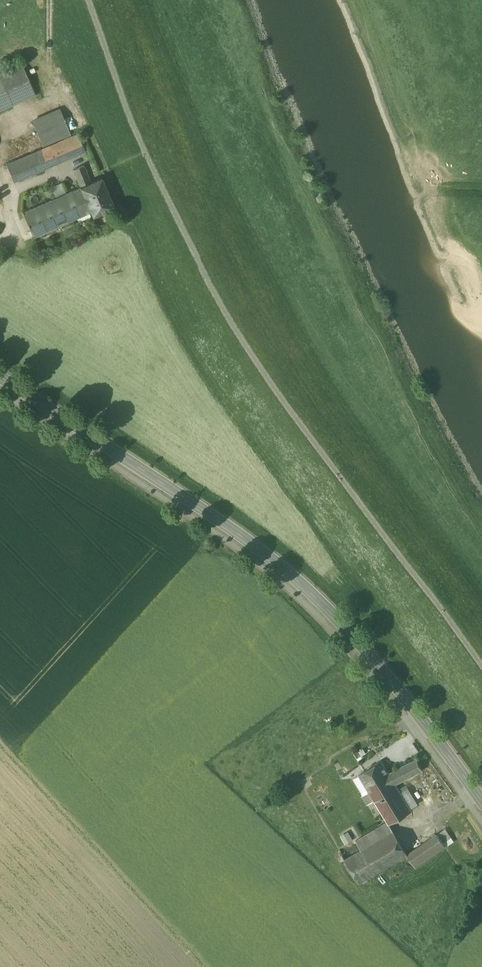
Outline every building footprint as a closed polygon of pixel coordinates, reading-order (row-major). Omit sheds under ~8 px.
[(0,74),(0,78),(12,106),(36,95),(22,64),(0,74)] [(12,106),(0,78),(0,111),(12,106)] [(63,109),(34,117),(42,145),(71,136),(63,109)] [(78,135),(7,164),(14,182),(85,153),(78,135)] [(84,166),(73,170),(81,187),(91,183),(84,166)] [(91,183),(81,187),(91,212),(93,217),(115,207),(102,178),(91,183)] [(64,182),(53,186),(56,195),(67,190),(64,182)] [(81,187),(23,212),(34,237),(91,212),(81,187)] [(417,759),(389,773),(392,778),(395,784),(422,770),(417,759)] [(381,760),(358,775),(369,792),(392,778),(389,773),(381,760)] [(392,778),(369,792),(389,824),(411,810),(395,784),(392,778)] [(345,844),(353,840),(348,830),(340,835),(345,844)] [(393,831),(345,859),(359,883),(407,855),(407,854),(393,831)] [(437,834),(415,849),(423,861),(445,846),(437,834)] [(423,861),(415,849),(407,854),(407,855),(415,867),(423,861)]
